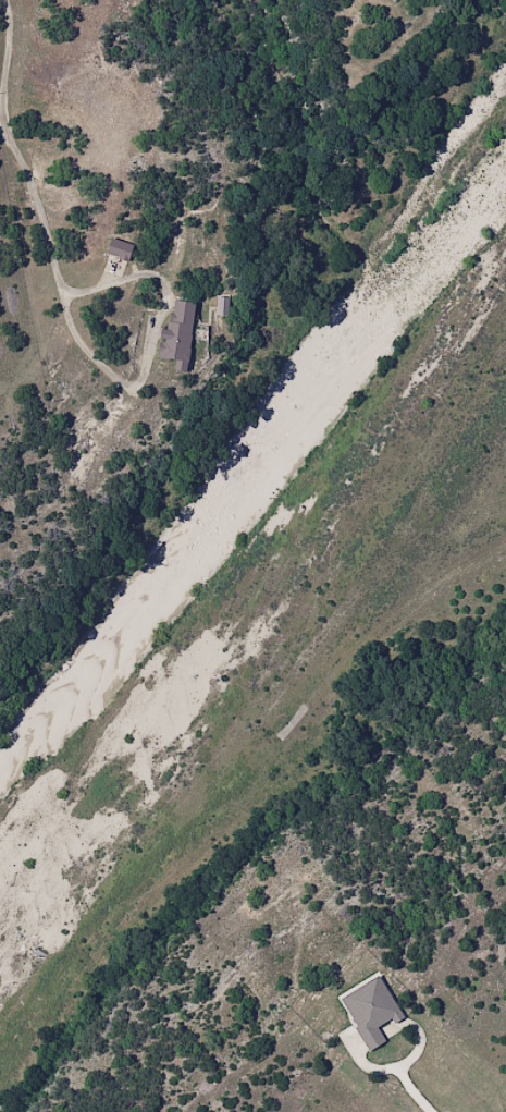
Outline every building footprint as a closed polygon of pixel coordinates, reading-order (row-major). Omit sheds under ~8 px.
[(414,11),(431,0),(407,0),(414,11)] [(132,245),(111,237),(105,252),(126,260),(132,245)] [(193,302),(167,299),(162,359),(174,360),(173,369),(187,371),(193,302)] [(390,1043),(371,1054),(354,1026),(357,1024),(343,999),(381,976),(406,1016),(398,1021),(396,1016),(380,1026),(390,1043)]
